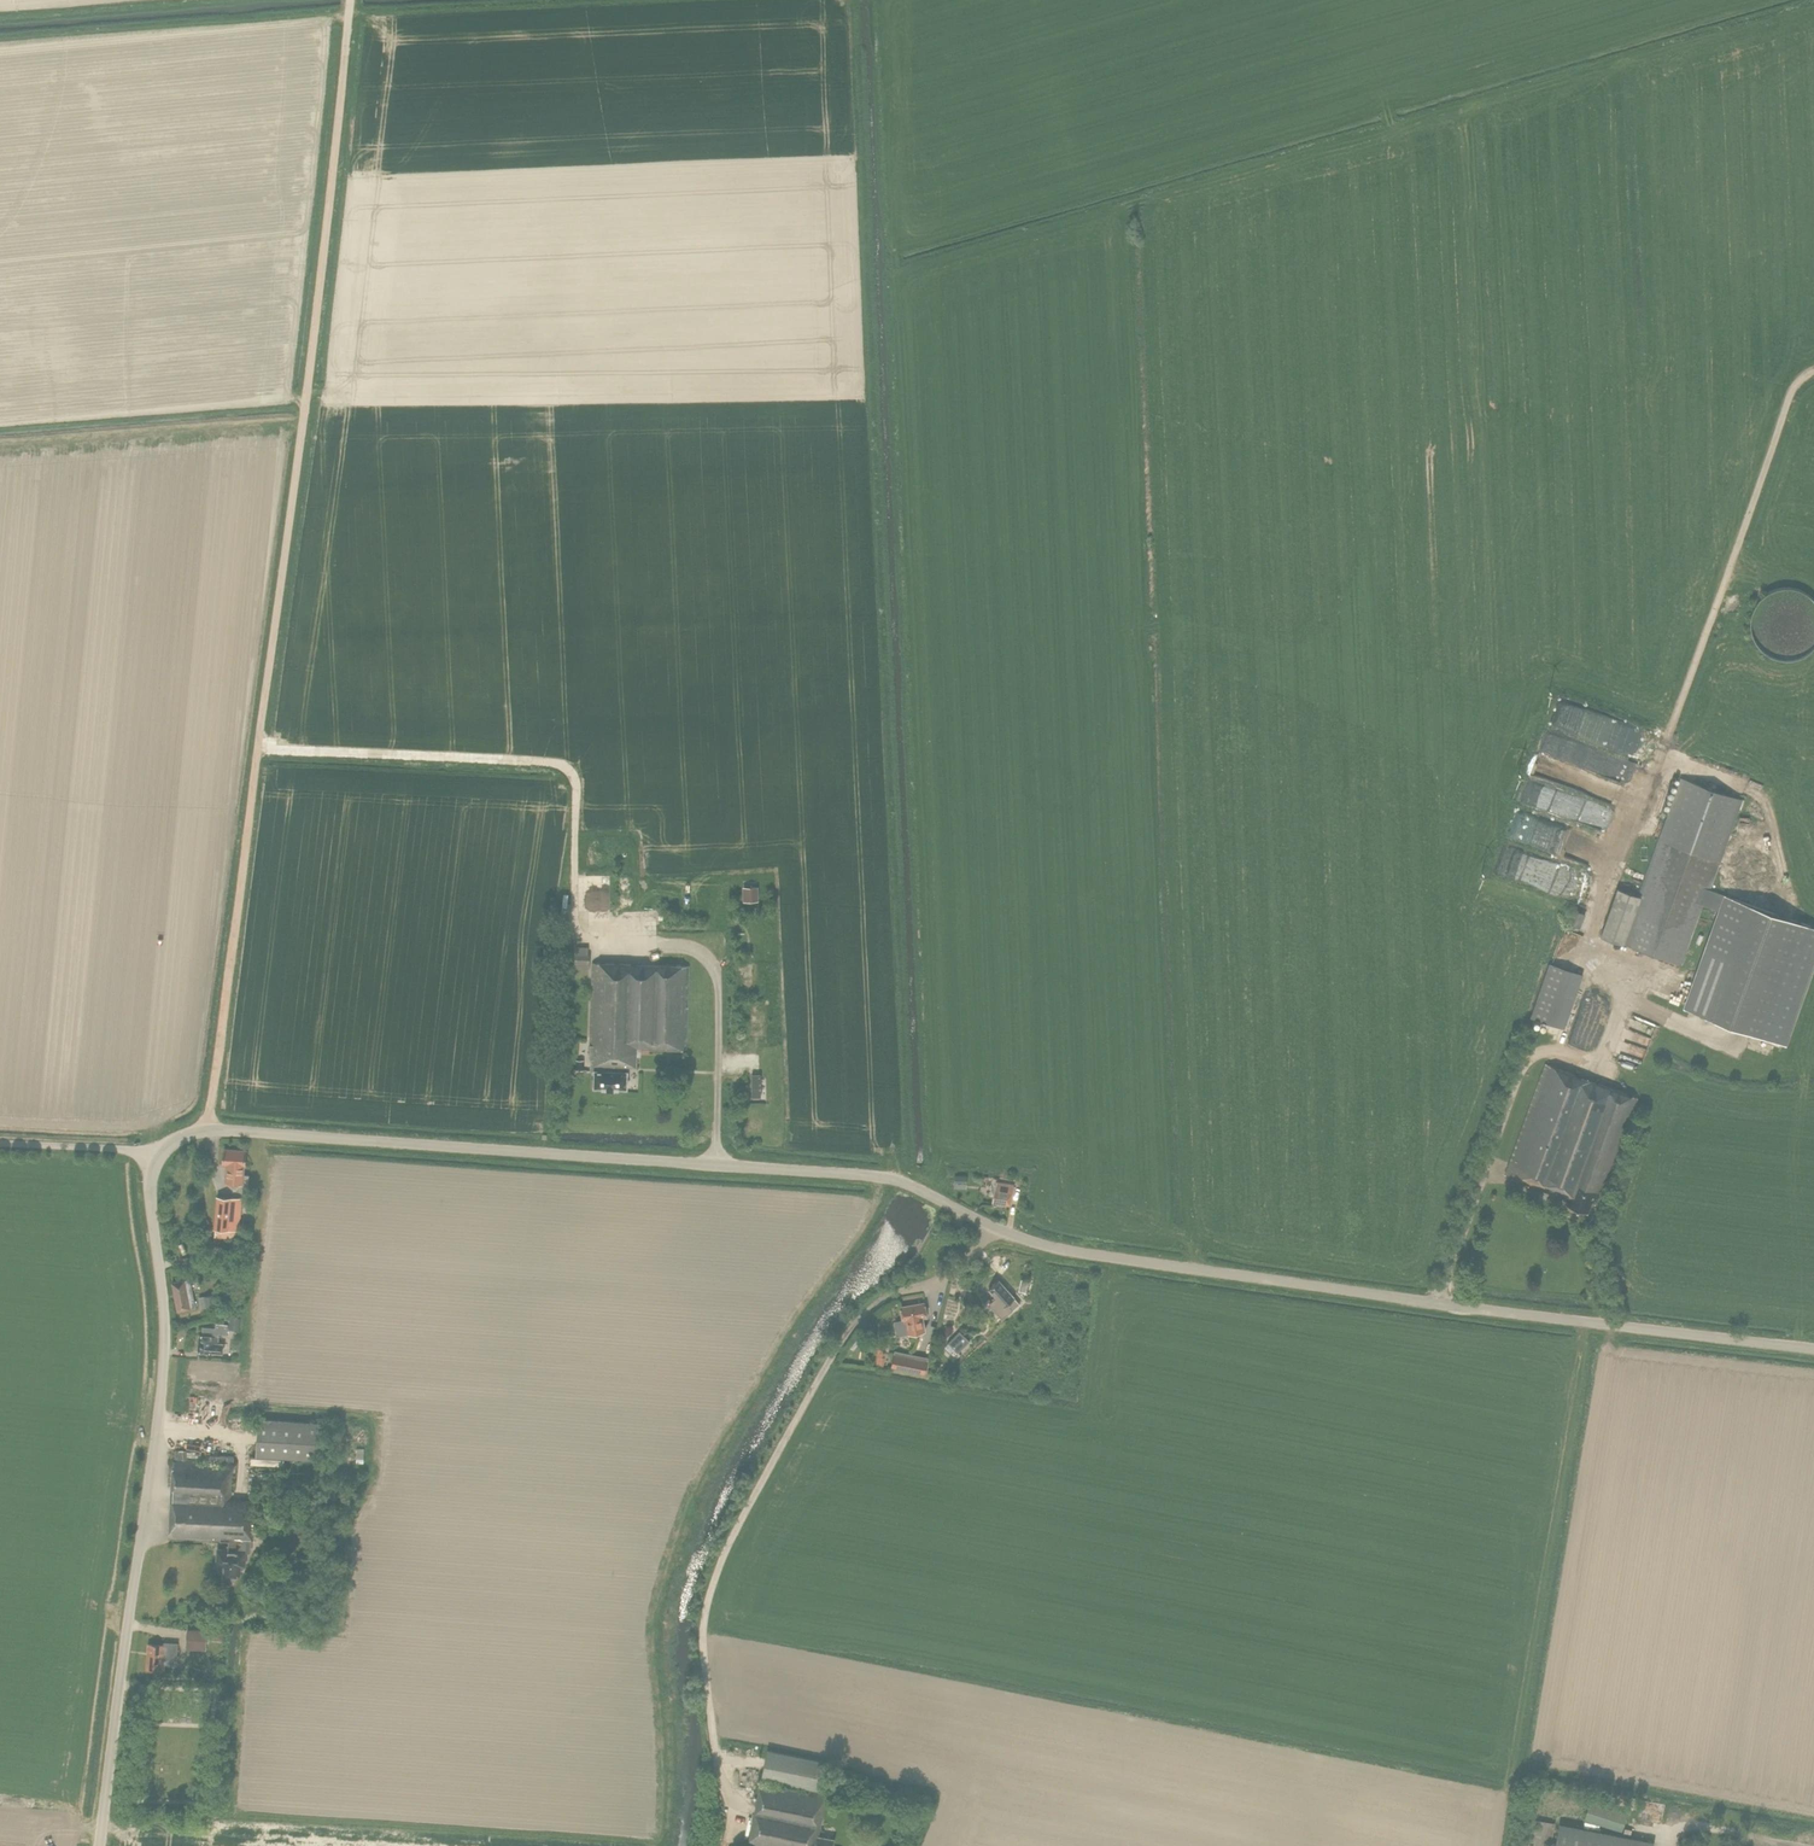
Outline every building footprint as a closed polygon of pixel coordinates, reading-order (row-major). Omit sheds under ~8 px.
[(1547,734),(1531,776),(1617,807),(1626,784),(1549,756),(1556,738),(1547,734)] [(1639,896),(1617,887),(1600,935),(1681,964),(1702,904),(1717,909),(1683,1007),(1751,1032),(1787,1045),(1813,968),(1813,926),(1723,894),(1708,889),(1740,798),(1681,777),(1639,896)] [(743,901),(758,900),(758,886),(743,887),(743,901)] [(1585,913),(1573,909),(1567,924),(1584,930),(1586,924),(1581,922),(1585,913)] [(574,970),(589,970),(589,954),(588,954),(588,947),(574,947),(574,970)] [(1548,963),(1530,1017),(1565,1028),(1583,975),(1548,963)] [(590,964),(589,1061),(591,1061),(591,1071),(595,1071),(594,1087),(627,1088),(627,1067),(636,1067),(636,1055),(640,1055),(640,1048),(684,1048),(685,965),(590,964)] [(752,1031),(761,1031),(761,1010),(752,1010),(752,1031)] [(584,1070),(584,1059),(576,1059),(576,1070),(584,1070)] [(1578,1141),(1601,1085),(1544,1064),(1504,1174),(1560,1195),(1578,1141)] [(765,1096),(764,1072),(752,1073),(753,1097),(765,1096)] [(1637,1098),(1601,1085),(1578,1141),(1560,1195),(1568,1198),(1566,1203),(1587,1211),(1590,1201),(1595,1202),(1598,1193),(1602,1194),(1637,1098)] [(227,1164),(226,1176),(226,1181),(235,1181),(234,1189),(248,1190),(249,1175),(244,1174),(245,1165),(246,1150),(225,1148),(224,1163),(227,1164)] [(966,1182),(967,1175),(955,1174),(954,1182),(966,1182)] [(1009,1204),(1014,1184),(996,1181),(992,1202),(1009,1204)] [(218,1196),(215,1227),(214,1236),(227,1237),(231,1236),(235,1233),(236,1229),(238,1230),(241,1198),(218,1196)] [(172,1282),(175,1296),(178,1310),(195,1306),(190,1278),(172,1282)] [(995,1295),(992,1298),(994,1299),(989,1304),(997,1313),(998,1311),(1003,1317),(1005,1315),(1006,1316),(1020,1303),(1014,1297),(998,1279),(988,1288),(995,1295)] [(1028,1280),(1021,1279),(1019,1290),(1026,1292),(1028,1280)] [(201,1308),(205,1307),(214,1305),(212,1293),(198,1296),(201,1308)] [(923,1317),(927,1316),(924,1302),(900,1306),(902,1319),(893,1320),(896,1336),(925,1331),(923,1317)] [(229,1328),(239,1329),(240,1317),(230,1316),(229,1328)] [(202,1326),(201,1334),(200,1334),(198,1350),(223,1352),(224,1343),(218,1342),(218,1333),(226,1334),(227,1325),(216,1324),(215,1328),(202,1326)] [(958,1352),(969,1340),(964,1335),(957,1342),(953,1338),(948,1342),(958,1352)] [(882,1348),(877,1348),(876,1364),(881,1365),(882,1356),(885,1356),(886,1352),(882,1352),(882,1348)] [(928,1359),(894,1353),(891,1366),(925,1373),(928,1359)] [(320,1422),(258,1417),(255,1456),(317,1460),(320,1422)] [(364,1448),(356,1448),(356,1462),(363,1462),(364,1448)] [(251,1539),(251,1534),(264,1535),(265,1526),(252,1525),(253,1500),(231,1499),(233,1465),(195,1463),(195,1461),(193,1461),(193,1463),(185,1462),(185,1460),(182,1460),(182,1462),(173,1462),(169,1537),(228,1540),(228,1550),(218,1549),(217,1562),(222,1562),(222,1573),(239,1574),(240,1564),(244,1565),(245,1551),(242,1550),(243,1538),(251,1539)] [(187,1628),(186,1648),(206,1649),(207,1630),(187,1628)] [(212,1630),(211,1639),(224,1640),(225,1632),(212,1630)] [(163,1644),(149,1643),(147,1667),(164,1668),(164,1664),(177,1665),(178,1642),(164,1641),(163,1644)] [(768,1748),(762,1778),(821,1790),(827,1761),(768,1748)] [(834,1838),(818,1835),(827,1793),(761,1780),(748,1845),(749,1845),(832,1845),(834,1838)] [(1653,1841),(1558,1822),(1555,1842),(1552,1841),(1555,1822),(1534,1818),(1538,1796),(1527,1794),(1517,1845),(1551,1845),(1554,1845),(1652,1845),(1653,1841)]
